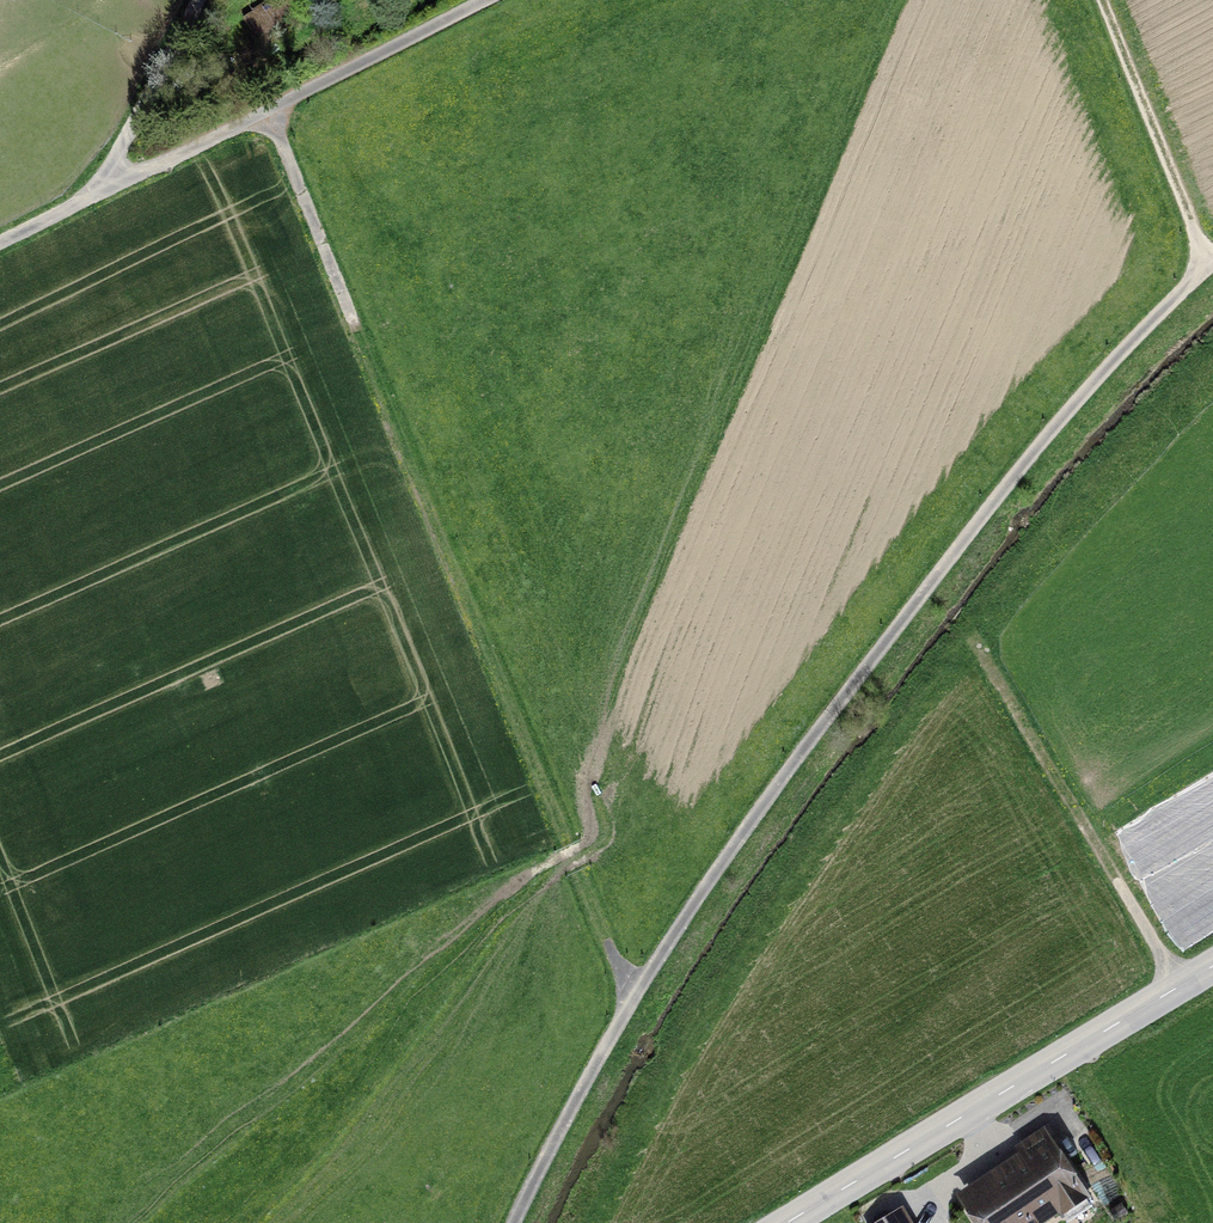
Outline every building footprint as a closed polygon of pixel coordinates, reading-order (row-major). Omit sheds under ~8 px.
[(243,15),(256,37),(301,12),(294,0),(270,0),(243,15)] [(1092,1198),(1047,1129),(1020,1146),(1030,1161),(970,1200),(985,1222),(1025,1222),(1054,1204),(1063,1217),(1092,1198)] [(883,1222),(909,1222),(902,1212),(883,1222)]
